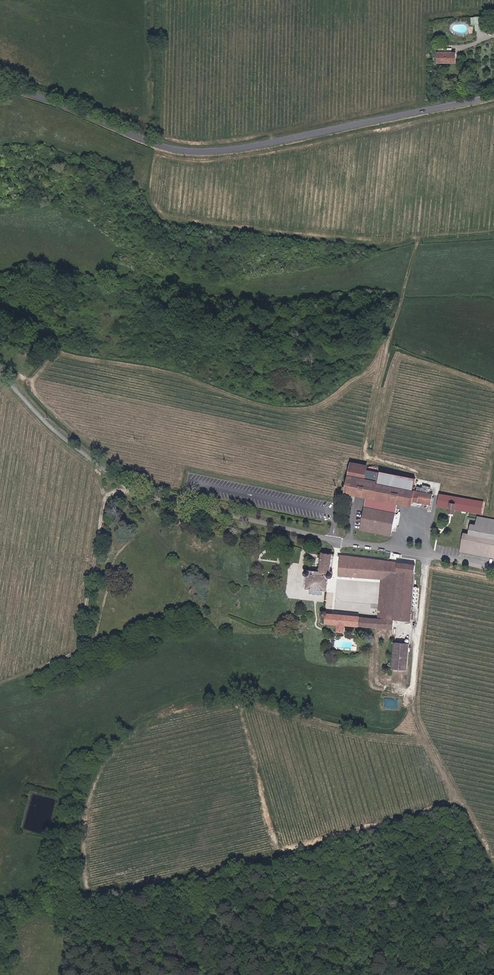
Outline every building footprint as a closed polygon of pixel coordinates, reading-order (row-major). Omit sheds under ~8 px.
[(491,17),(476,18),(477,26),(492,24),(491,17)] [(456,64),(456,51),(457,46),(443,47),(438,47),(438,52),(440,52),(440,63),(456,64)] [(361,472),(363,464),(355,462),(351,477),(359,479),(361,472)] [(371,466),(363,464),(361,472),(370,474),(371,466)] [(436,496),(368,481),(370,474),(361,472),(359,479),(351,477),(350,483),(350,487),(349,491),(371,495),(363,527),(394,535),(401,502),(413,505),(413,500),(435,505),(436,496)] [(468,508),(448,503),(447,509),(455,511),(454,516),(458,517),(460,511),(467,513),(468,508)] [(487,517),(483,516),(480,526),(475,524),(473,533),(469,532),(465,549),(493,556),(493,519),(487,517)] [(324,570),(314,568),(311,571),(311,575),(313,575),(311,586),(316,587),(316,591),(329,592),(330,585),(333,585),(334,574),(336,573),(337,572),(337,571),(338,569),(337,568),(336,566),(335,565),(338,551),(327,549),(324,570)] [(351,627),(352,620),(366,622),(381,624),(395,626),(397,617),(414,619),(414,618),(415,608),(420,564),(346,552),(343,572),(387,577),(392,578),(387,617),(382,616),(331,610),(331,612),(330,618),(331,618),(345,619),(344,627),(351,627)] [(392,578),(387,577),(382,616),(387,617),(392,578)] [(411,641),(399,640),(396,667),(408,669),(411,641)]
